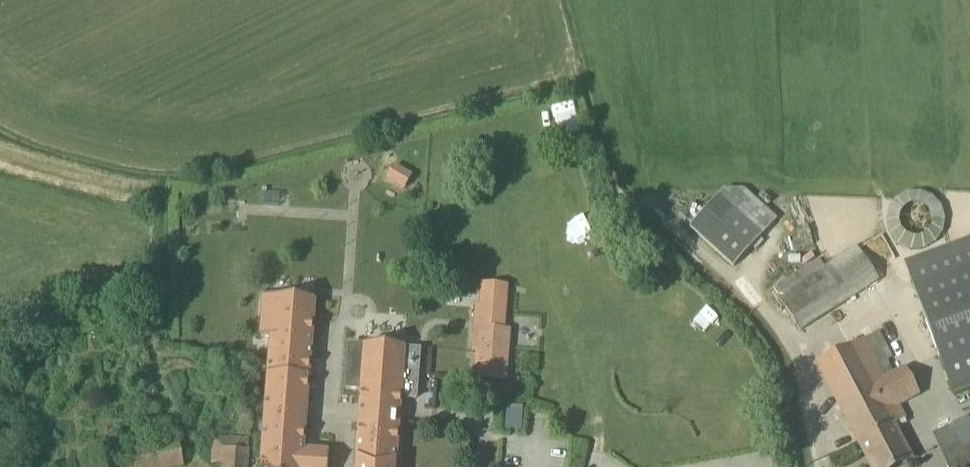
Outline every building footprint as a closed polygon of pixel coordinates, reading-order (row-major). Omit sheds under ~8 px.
[(385,182),(398,189),(407,173),(393,166),(385,182)] [(717,195),(688,228),(733,268),(763,235),(717,195)] [(944,369),(953,395),(969,389),(969,238),(904,262),(944,369)] [(879,280),(857,246),(825,267),(798,284),(793,276),(774,288),(801,330),(879,280)] [(502,348),(510,348),(511,330),(506,330),(496,329),(497,308),(507,309),(508,298),(486,296),(480,296),(477,328),(473,380),(507,383),(508,371),(500,370),(502,348)] [(261,466),(327,466),(328,455),(301,453),(312,302),(262,299),(260,338),(270,339),(261,466)] [(893,426),(905,420),(897,407),(919,395),(905,370),(895,375),(888,361),(874,334),(867,338),(817,364),(872,466),(900,466),(911,461),(893,426)] [(400,399),(415,400),(420,349),(347,344),(343,390),(361,391),(356,466),(395,466),(397,446),(400,399)] [(933,434),(948,466),(969,466),(969,417),(933,434)] [(177,441),(86,459),(87,466),(182,466),(177,441)] [(250,450),(221,449),(220,466),(249,466),(250,450)]
